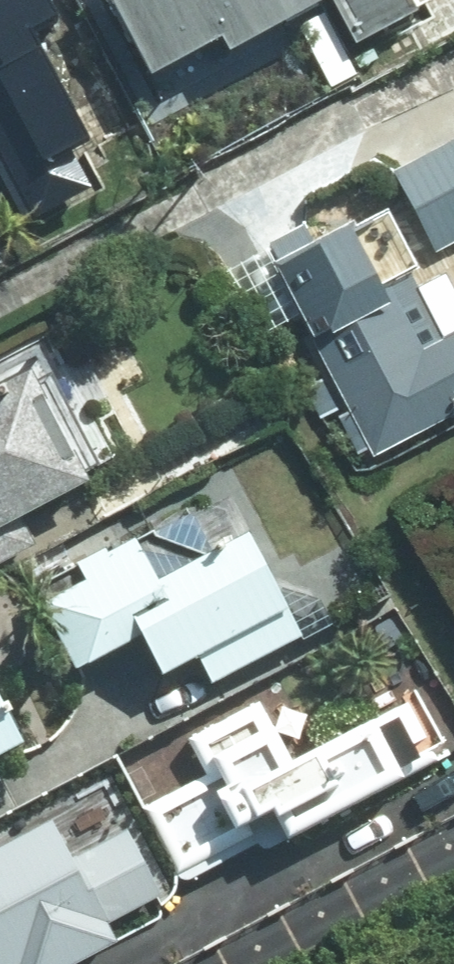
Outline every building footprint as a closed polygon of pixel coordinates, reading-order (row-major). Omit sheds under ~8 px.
[(37,0),(0,0),(0,197),(20,234),(131,175),(37,0)] [(449,0),(88,0),(145,104),(291,25),(320,79),(453,7),(449,0)] [(242,248),(357,459),(453,407),(453,281),(440,255),(453,248),(453,134),(242,248)] [(58,310),(0,342),(0,553),(148,472),(58,310)] [(98,535),(9,581),(68,696),(168,644),(185,678),(289,625),(241,531),(126,590),(98,535)] [(131,761),(195,881),(453,744),(453,731),(429,683),(301,751),(268,689),(131,761)] [(21,760),(0,718),(0,770),(21,760)] [(0,836),(0,963),(54,963),(160,914),(101,789),(0,836)]
